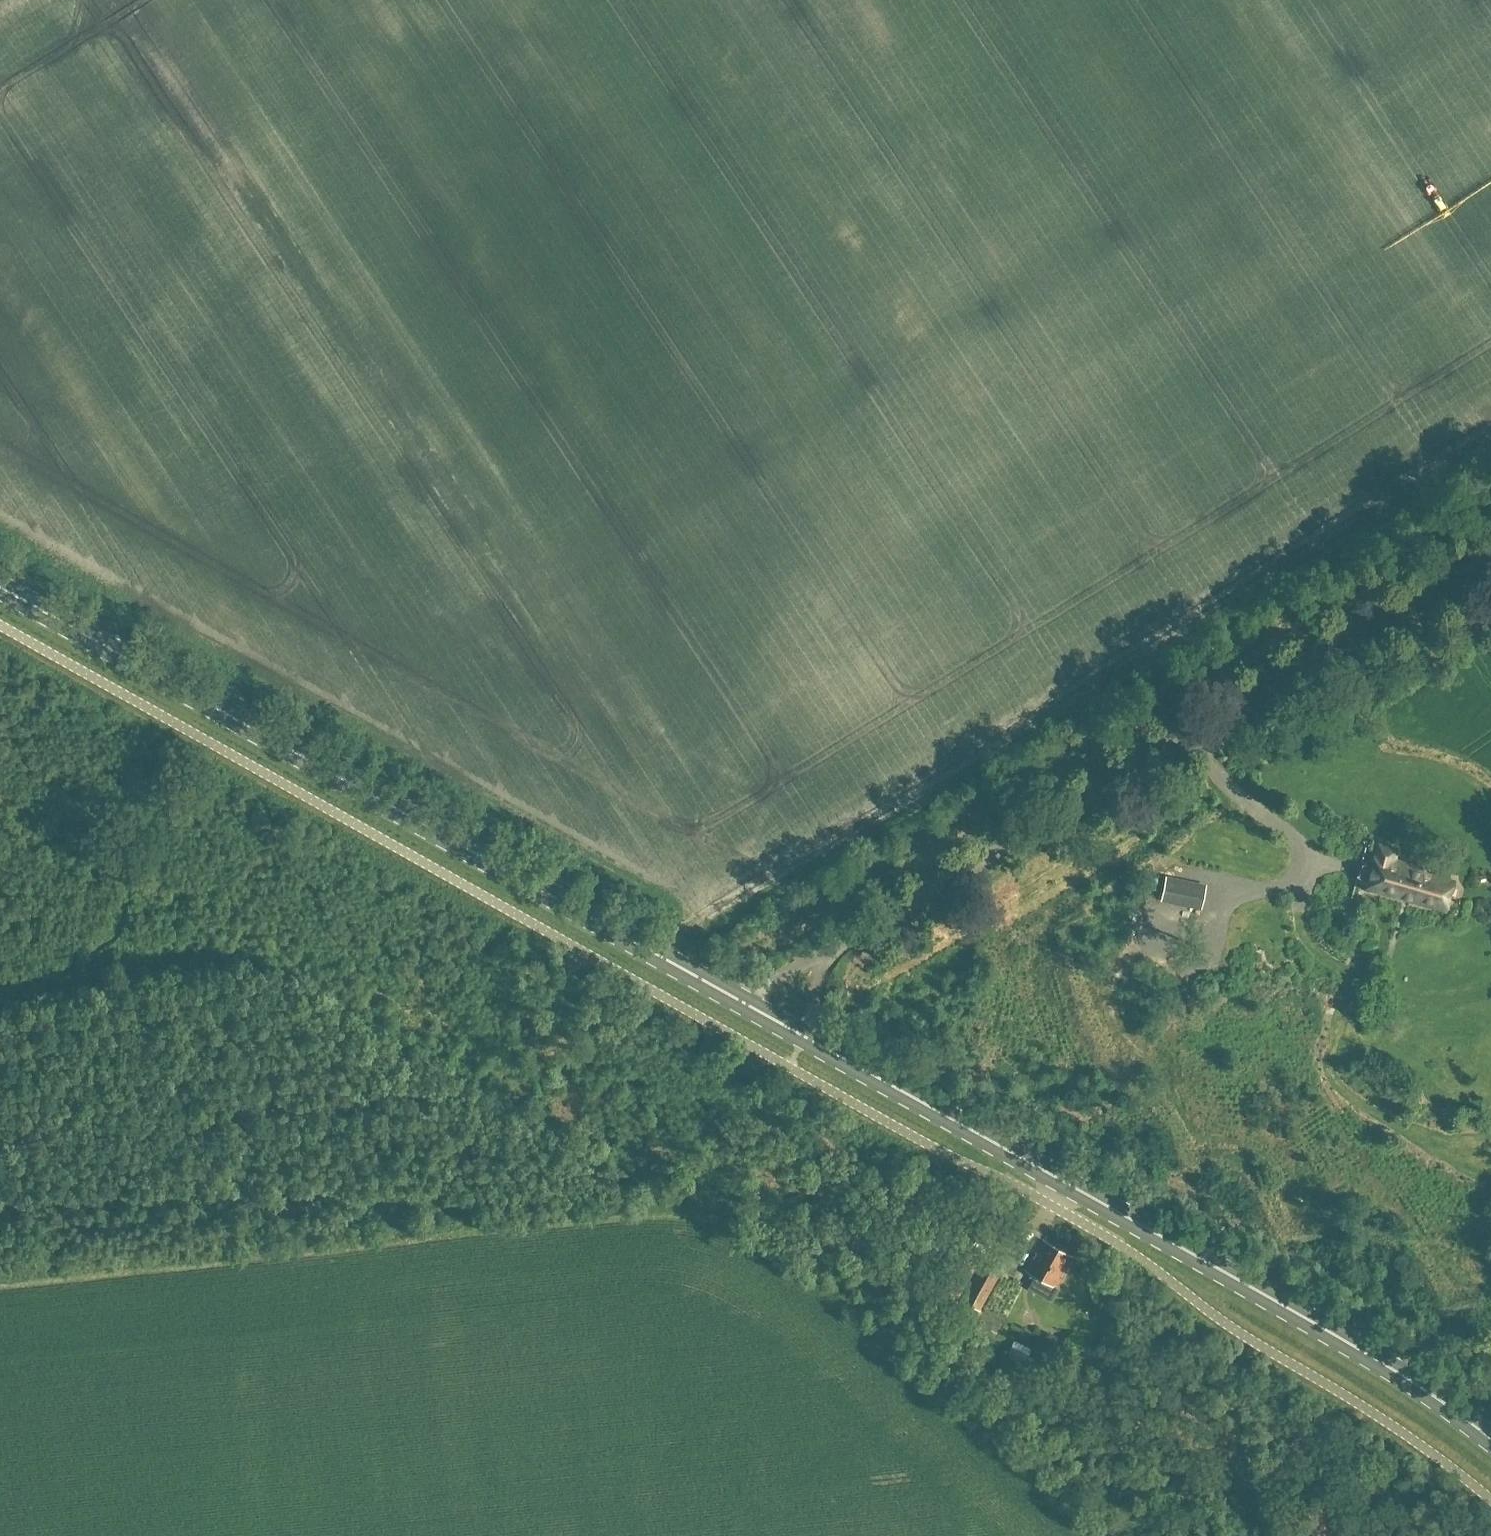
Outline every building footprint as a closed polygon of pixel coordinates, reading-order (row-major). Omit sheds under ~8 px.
[(1446,908),(1448,900),(1453,882),(1423,874),(1424,869),(1378,856),(1369,886),(1446,908)] [(1203,911),(1208,886),(1168,878),(1162,903),(1203,911)] [(1058,1288),(1074,1258),(1044,1241),(1027,1271),(1039,1278),(1033,1289),(1052,1300),(1058,1289),(1058,1288)] [(982,1312),(1004,1273),(984,1263),(982,1266),(968,1291),(963,1301),(982,1312)] [(1044,1382),(1056,1361),(1017,1341),(1006,1362),(1044,1382)]
